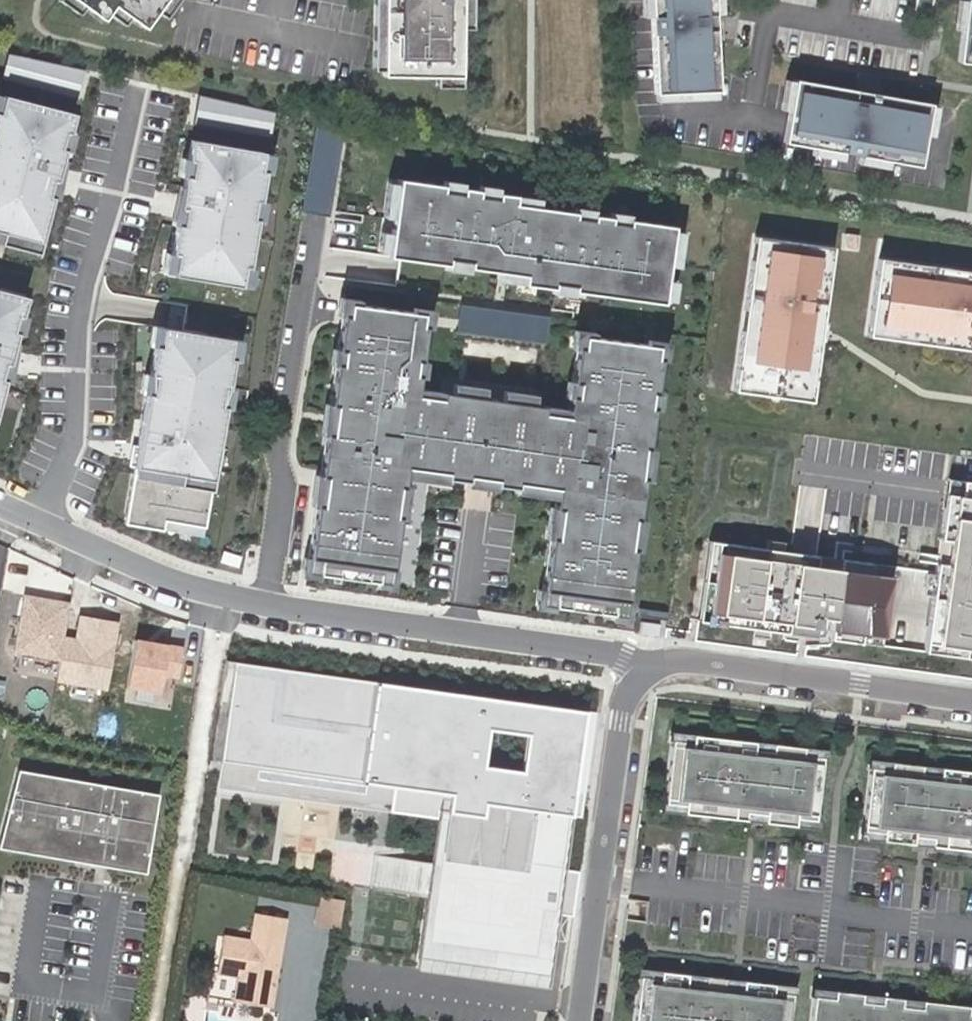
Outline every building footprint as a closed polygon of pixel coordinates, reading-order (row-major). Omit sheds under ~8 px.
[(57,1),(78,16),(84,8),(103,22),(108,14),(123,25),(128,18),(144,30),(165,0),(57,0),(57,1)] [(372,70),(382,71),(382,77),(436,78),(435,88),(460,88),(461,29),(471,30),(471,0),(373,0),(372,70)] [(642,18),(649,17),(653,95),(655,95),(655,102),(715,100),(714,92),(717,92),(713,15),(721,14),(720,0),(641,0),(642,18)] [(915,21),(932,24),(936,0),(918,0),(915,21)] [(957,1),(954,30),(961,31),(957,63),(971,65),(971,1),(965,1),(965,2),(957,1)] [(84,96),(91,69),(13,48),(5,75),(84,96)] [(928,104),(793,81),(792,82),(787,81),(783,110),(787,111),(781,147),(812,152),(811,159),(840,164),(841,157),(858,160),(856,167),(885,172),(887,165),(917,170),(923,135),(931,137),(935,108),(928,107),(928,104)] [(203,92),(197,120),(274,136),(280,108),(203,92)] [(0,96),(0,246),(36,255),(39,244),(51,199),(56,201),(64,161),(60,161),(63,152),(68,153),(73,135),(67,134),(72,114),(2,96),(2,97),(0,96)] [(305,207),(331,212),(345,131),(319,126),(305,207)] [(262,154),(189,141),(187,154),(182,153),(178,178),(183,178),(181,187),(178,187),(169,226),(174,227),(165,275),(239,288),(239,287),(249,288),(252,269),(247,268),(256,220),(261,221),(264,202),(259,201),(264,174),(269,175),(272,156),(262,155),(262,154)] [(441,186),(397,180),(396,185),(387,184),(382,219),(392,220),(390,235),(380,233),(377,253),(387,254),(387,258),(447,266),(446,271),(467,274),(468,269),(497,273),(496,282),(551,290),(550,295),(571,298),(572,292),(662,305),(671,224),(627,219),(627,214),(609,211),(608,216),(591,214),(592,209),(573,207),(573,212),(537,208),(538,198),(496,193),(496,188),(478,186),(477,191),(461,189),(461,184),(442,181),(441,186)] [(754,237),(732,392),(809,403),(831,248),(754,237)] [(877,259),(866,336),(971,351),(971,273),(877,259)] [(0,292),(0,395),(3,382),(8,384),(16,344),(13,344),(16,335),(21,336),(25,318),(20,317),(25,298),(0,292)] [(593,334),(573,331),(570,350),(576,350),(571,382),(566,381),(564,398),(569,399),(567,414),(415,393),(417,378),(422,378),(425,361),(420,361),(424,329),(429,330),(432,312),(412,309),(411,314),(358,306),(359,301),(338,298),(336,316),(341,317),(336,350),(331,349),(329,366),(334,366),(329,406),(323,405),(319,435),(325,436),(319,477),(313,476),(309,506),(315,507),(307,559),(302,558),(300,578),(318,581),(318,576),(376,584),(375,589),(393,591),(396,571),(391,571),(398,520),(403,520),(407,489),(402,488),(403,479),(445,484),(445,480),(465,482),(464,487),(494,491),(495,487),(514,489),(513,494),(554,500),(553,509),(548,508),(544,540),(549,540),(542,591),(537,591),(534,610),(552,613),(552,608),(610,616),(610,621),(628,623),(631,604),(626,603),(633,552),(638,552),(642,521),(637,520),(643,481),(648,482),(652,450),(647,449),(652,410),(657,411),(660,394),(655,393),(659,362),(664,363),(667,344),(646,341),(646,347),(593,339),(593,334)] [(550,338),(552,310),(462,305),(461,332),(550,338)] [(240,342),(151,327),(148,347),(153,348),(148,376),(143,375),(140,394),(145,395),(136,447),(131,446),(127,467),(133,468),(125,515),(126,515),(124,525),(161,531),(161,532),(202,539),(212,481),(217,482),(220,461),(215,461),(224,409),(229,409),(232,390),(227,389),(232,361),(237,362),(240,342)] [(947,480),(924,653),(971,660),(971,484),(947,480)] [(764,550),(708,542),(697,622),(753,630),(752,639),(769,641),(770,632),(786,634),(786,633),(822,638),(825,619),(833,620),(830,640),(881,648),(892,567),(803,555),(781,552),(783,543),(765,541),(764,550)] [(67,601),(24,594),(14,655),(58,662),(55,682),(106,690),(117,624),(81,618),(77,638),(62,636),(67,601)] [(170,673),(182,675),(188,644),(140,634),(130,684),(166,691),(170,673)] [(594,714),(225,663),(219,706),(228,707),(220,764),(393,788),(390,814),(437,821),(416,972),(546,989),(556,916),(571,918),(577,873),(562,871),(570,818),(579,819),(594,714)] [(820,747),(670,734),(663,811),(813,825),(820,747)] [(887,767),(880,844),(971,853),(971,774),(887,767)] [(158,795),(17,772),(0,843),(0,851),(145,874),(158,795)] [(339,928),(343,904),(319,900),(315,924),(339,928)] [(271,1006),(286,916),(257,910),(252,939),(224,934),(219,968),(240,973),(235,1000),(271,1006)] [(635,980),(631,1020),(783,1020),(785,993),(635,980)] [(809,996),(807,1020),(971,1020),(971,1012),(809,996)]
